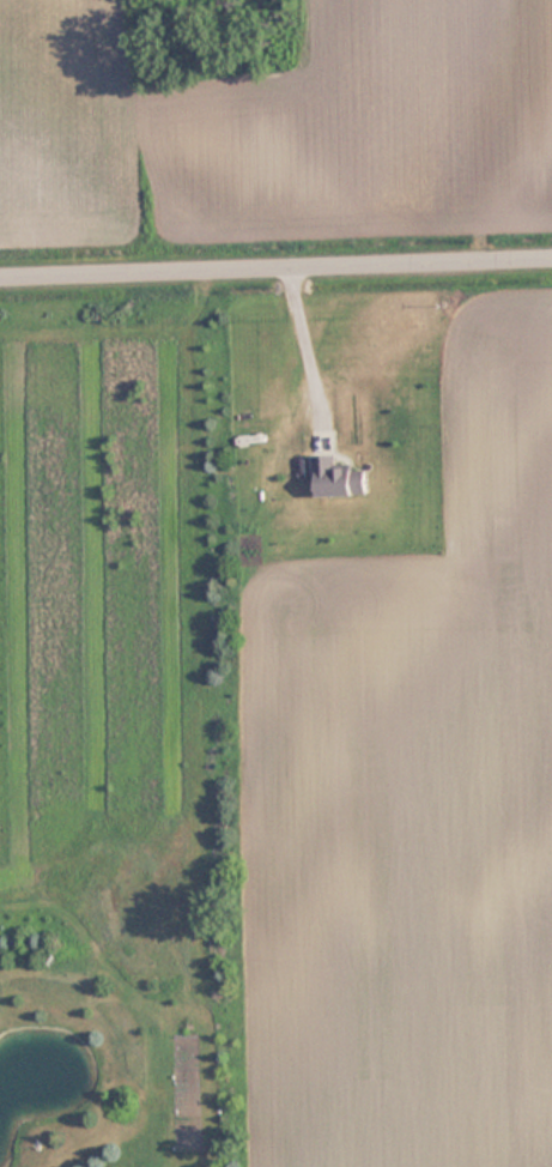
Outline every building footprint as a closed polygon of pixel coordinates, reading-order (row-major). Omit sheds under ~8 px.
[(368,494),(368,466),(335,467),(335,453),(316,454),(317,495),(368,494)]
